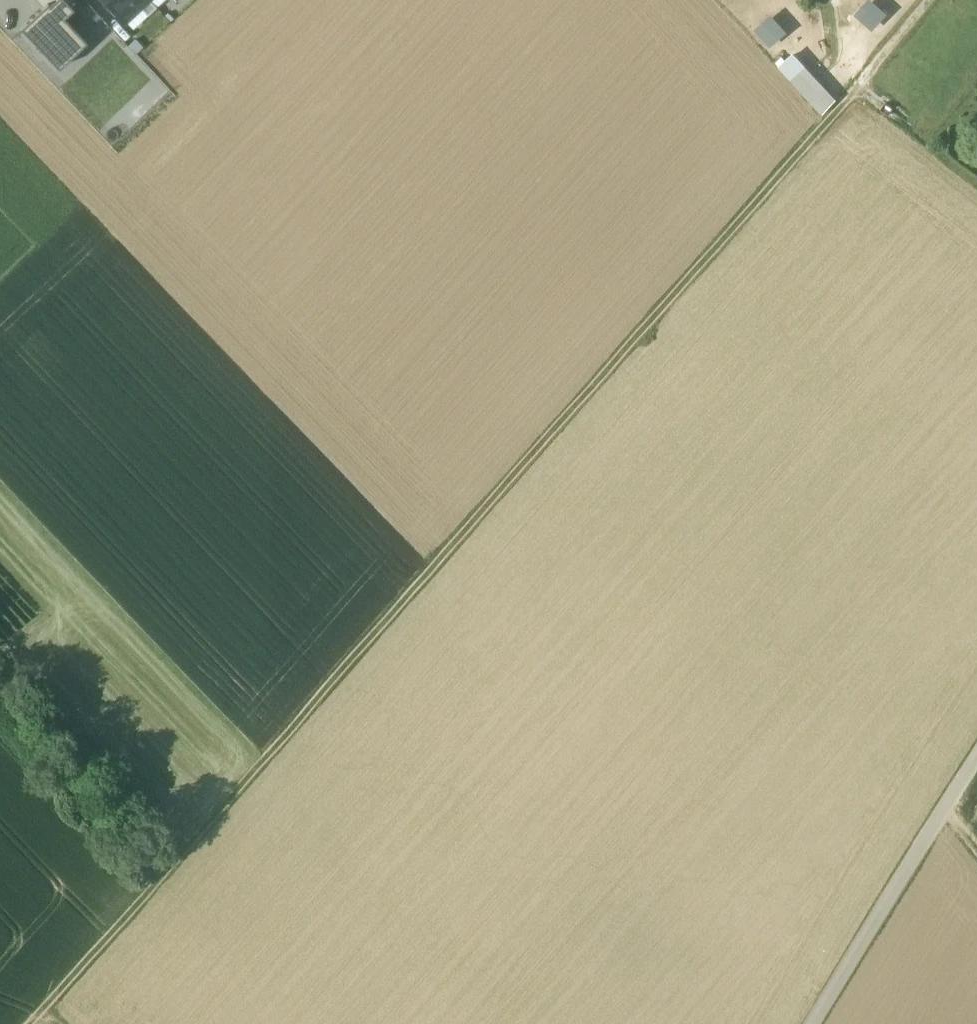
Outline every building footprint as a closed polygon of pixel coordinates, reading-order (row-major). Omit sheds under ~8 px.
[(59,67),(87,41),(65,17),(74,9),(69,4),(65,0),(55,0),(50,5),(48,2),(43,7),(21,27),(59,67)] [(140,6),(148,14),(156,7),(150,0),(103,0),(123,21),(140,6)] [(778,64),(823,111),(838,97),(793,49),(778,64)]
